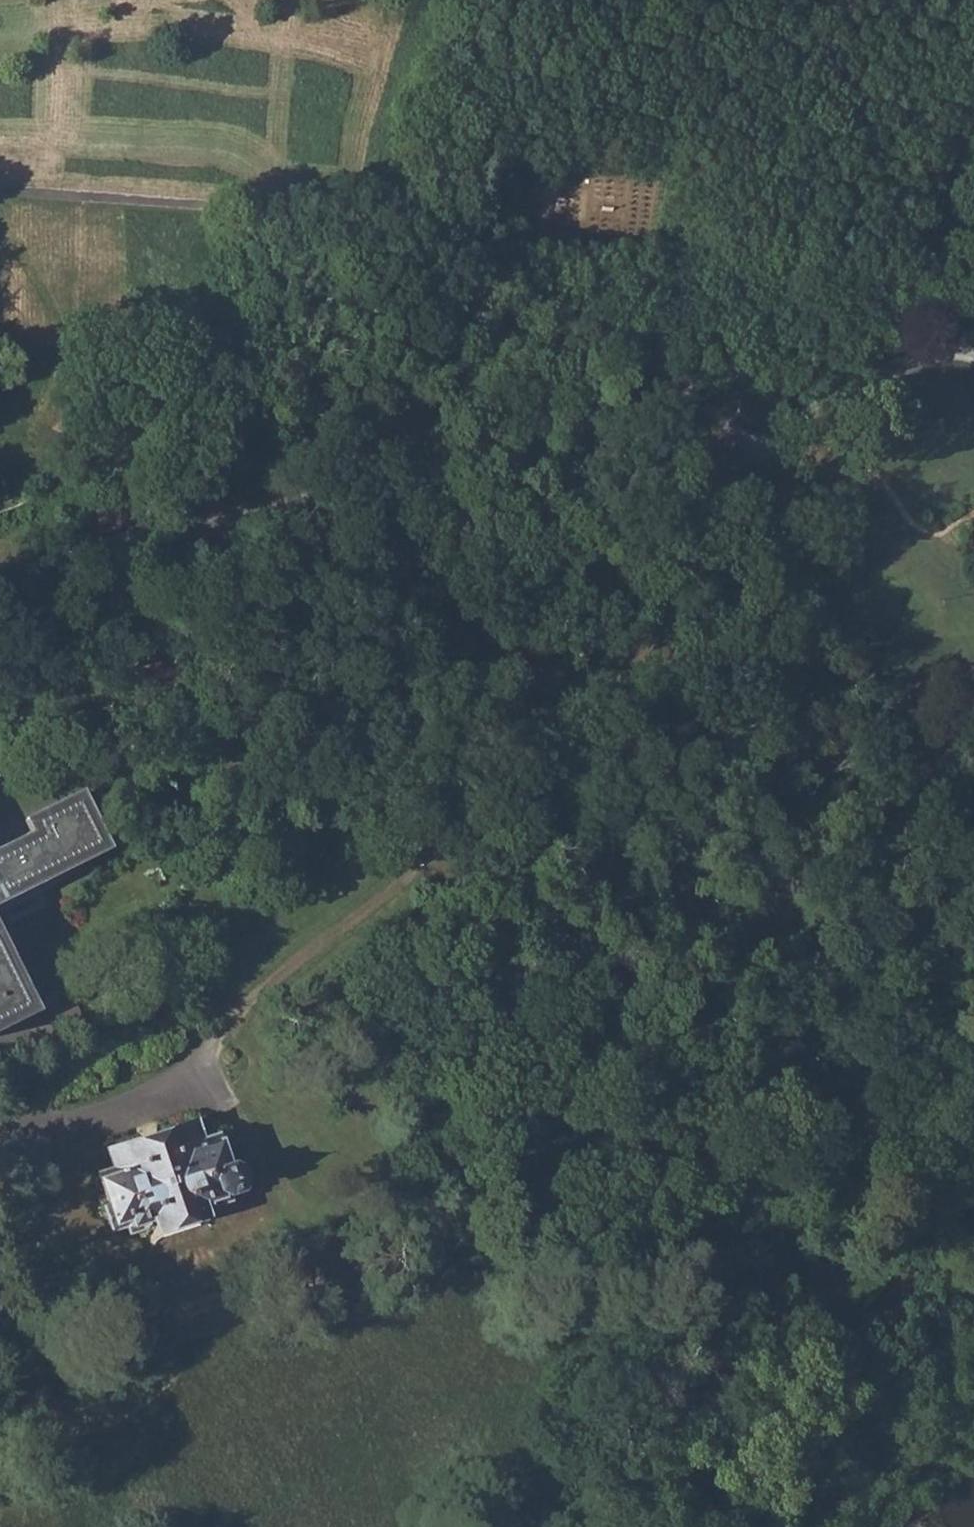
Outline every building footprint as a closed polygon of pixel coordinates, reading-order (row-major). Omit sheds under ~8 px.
[(733,423),(779,433),(781,425),(735,415),(733,423)] [(90,834),(66,783),(16,808),(22,821),(0,832),(0,878),(90,834)] [(25,1007),(0,954),(0,1019),(25,1007)] [(101,1231),(110,1234),(124,1229),(125,1233),(157,1223),(158,1227),(194,1217),(193,1211),(223,1202),(223,1198),(235,1194),(242,1185),(237,1169),(231,1165),(222,1168),(214,1139),(194,1145),(188,1124),(162,1132),(164,1139),(137,1148),(135,1142),(110,1150),(116,1170),(98,1176),(106,1204),(101,1206),(96,1213),(101,1231)]
